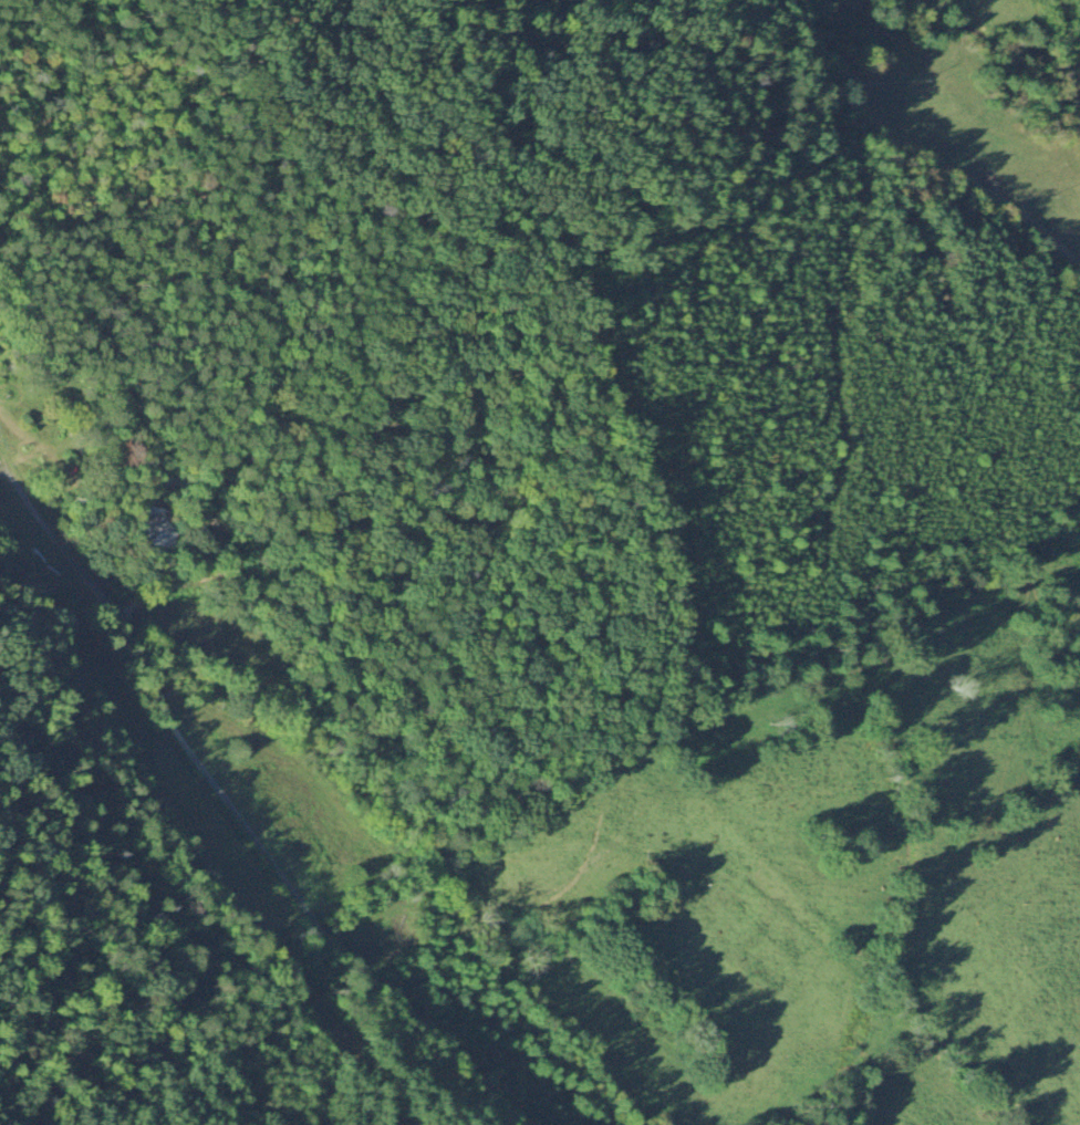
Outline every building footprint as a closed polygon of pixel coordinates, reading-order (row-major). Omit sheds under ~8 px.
[(169,536),(153,510),(133,523),(146,542),(153,538),(156,544),(169,536)]
